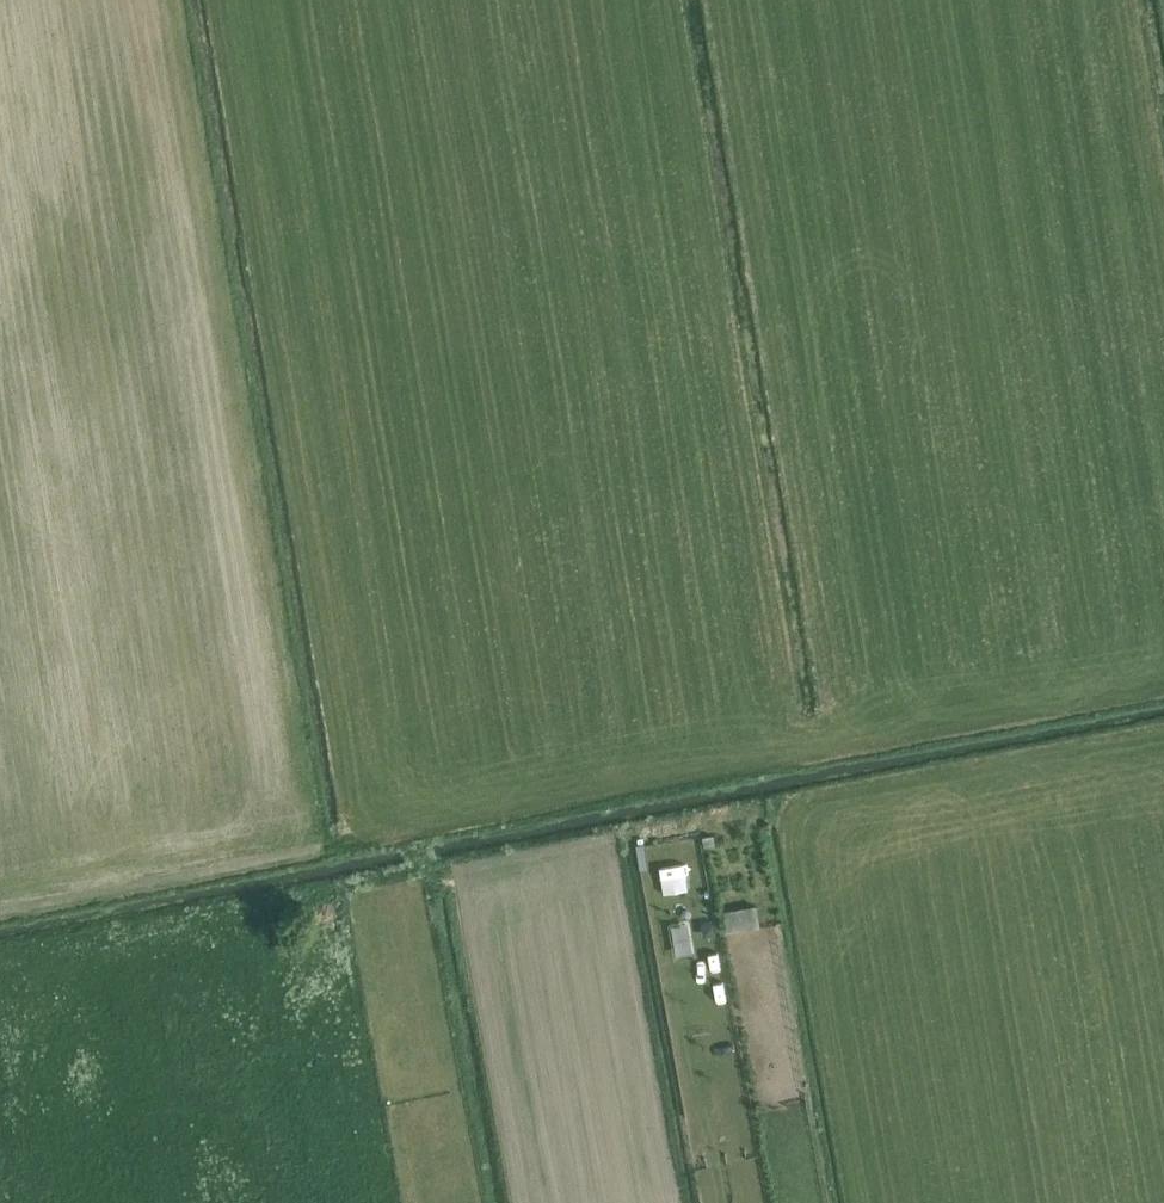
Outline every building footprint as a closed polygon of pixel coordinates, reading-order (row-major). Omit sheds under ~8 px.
[(728,929),(761,923),(758,903),(725,908),(728,929)]
